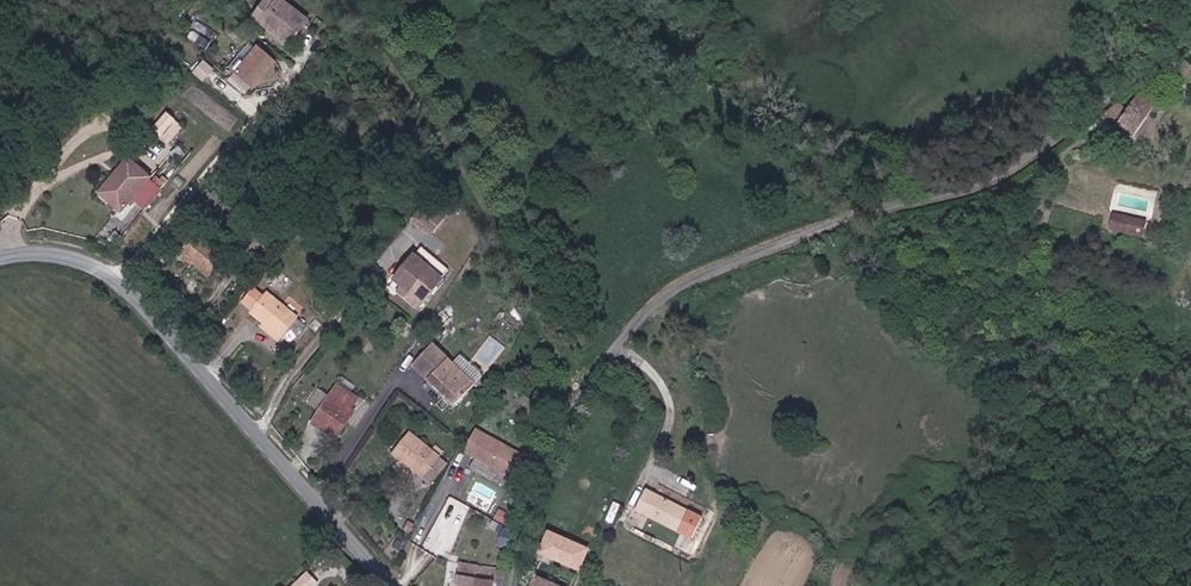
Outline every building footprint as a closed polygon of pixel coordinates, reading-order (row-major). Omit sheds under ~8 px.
[(311,23),(283,2),(278,9),(306,31),(311,23)] [(278,9),(264,26),(292,48),(306,31),(278,9)] [(281,66),(262,51),(240,80),(259,94),(281,66)] [(1175,78),(1180,81),(1185,69),(1183,67),(1175,78)] [(1185,69),(1180,81),(1190,90),(1190,73),(1185,69)] [(1126,113),(1115,107),(1100,118),(1134,139),(1158,102),(1141,92),(1126,113)] [(179,133),(163,120),(149,136),(166,150),(179,133)] [(153,183),(130,166),(101,201),(124,217),(153,183)] [(408,219),(430,235),(445,212),(423,197),(408,219)] [(1111,230),(1124,232),(1125,220),(1112,219),(1111,230)] [(1125,220),(1124,232),(1136,233),(1137,222),(1125,220)] [(185,257),(199,269),(197,272),(212,285),(229,266),(200,240),(185,257)] [(415,258),(442,280),(450,271),(422,249),(415,258)] [(199,269),(185,257),(181,261),(195,273),(197,272),(199,269)] [(442,280),(415,258),(396,281),(404,288),(423,303),(442,280)] [(423,303),(404,288),(401,292),(420,308),(423,303)] [(256,296),(245,308),(255,317),(253,319),(282,343),(283,342),(291,349),(306,333),(298,325),(299,325),(269,299),(265,304),(256,296)] [(476,388),(434,348),(414,369),(457,408),(476,388)] [(365,402),(341,385),(314,423),(339,439),(365,402)] [(525,457),(477,432),(466,453),(514,478),(525,457)] [(442,462),(411,437),(395,457),(426,482),(442,462)] [(433,487),(449,467),(442,462),(426,482),(433,487)] [(705,519),(650,488),(638,508),(693,539),(705,519)] [(450,557),(471,504),(447,495),(426,548),(450,557)] [(555,549),(561,537),(550,532),(545,544),(555,549)] [(579,570),(588,550),(561,537),(555,549),(545,544),(541,551),(579,570)] [(463,569),(462,585),(507,585),(510,574),(463,569)] [(539,576),(535,585),(559,585),(539,576)]
